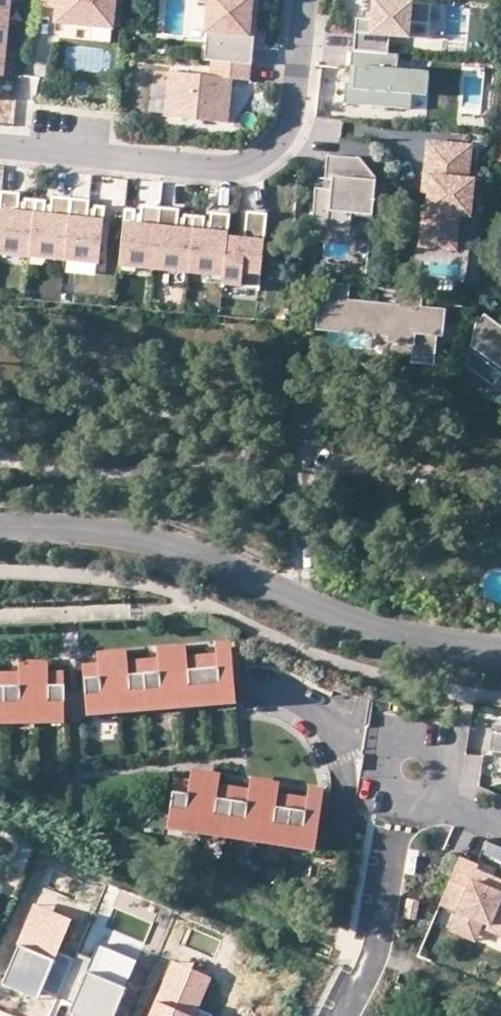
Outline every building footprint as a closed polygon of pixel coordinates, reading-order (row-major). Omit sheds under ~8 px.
[(11,22),(13,0),(0,0),(0,20),(11,22)] [(44,6),(61,8),(59,30),(115,35),(118,0),(45,0),(44,6)] [(251,65),(253,48),(248,48),(249,35),(254,36),(258,0),(210,0),(204,60),(213,61),(250,65),(251,65)] [(361,22),(358,55),(393,58),(394,40),(413,42),(414,27),(434,29),(436,9),(378,3),(376,23),(361,22)] [(7,58),(11,22),(0,20),(0,57),(7,58)] [(250,65),(213,61),(212,76),(230,78),(248,80),(250,65)] [(226,123),(230,78),(212,76),(170,72),(166,117),(226,123)] [(492,163),(500,164),(500,136),(495,136),(492,163)] [(474,149),(431,145),(428,180),(434,180),(433,197),(431,214),(428,214),(425,250),(460,253),(463,218),(474,219),(477,183),(471,182),(474,149)] [(336,183),(335,192),(321,191),(318,229),(356,232),(357,217),(377,219),(380,181),(364,161),(331,158),(329,182),(336,183)] [(33,262),(39,205),(29,204),(28,207),(27,217),(22,216),(23,207),(24,198),(5,196),(0,248),(0,254),(16,255),(16,260),(33,262)] [(33,262),(53,264),(53,259),(68,261),(74,203),(56,201),(55,211),(54,219),(49,219),(50,210),(50,206),(39,205),(33,262)] [(83,267),(103,269),(109,212),(98,211),(97,215),(97,224),(91,223),(92,214),(93,205),(74,203),(68,261),(84,262),(83,267)] [(141,268),(158,270),(163,212),(145,211),(144,220),(143,229),(138,228),(139,219),(139,215),(128,214),(123,272),(140,273),(141,268)] [(174,277),(192,278),(197,221),(187,220),(186,224),(186,233),(181,233),(181,224),(182,214),(163,212),(158,270),(174,272),(174,277)] [(247,244),(230,242),(227,277),(226,282),(225,290),(263,294),(270,219),(250,217),(247,244)] [(230,242),(232,220),(213,218),(213,227),(212,236),(206,235),(207,226),(208,222),(197,221),(192,278),(210,280),(210,276),(227,277),(230,242)] [(330,311),(321,310),(320,330),(393,337),(394,329),(418,331),(416,350),(415,362),(439,364),(441,342),(447,343),(449,315),(425,313),(426,298),(404,296),(403,311),(352,306),(353,291),(332,289),(331,303),(330,311)] [(322,302),(321,310),(330,311),(331,303),(322,302)] [(490,320),(486,325),(482,322),(476,345),(500,364),(500,329),(490,320)] [(416,350),(418,331),(394,329),(393,337),(320,330),(320,336),(393,342),(392,348),(416,350)] [(500,371),(500,364),(476,345),(474,352),(500,371)] [(439,364),(415,362),(415,368),(438,370),(439,364)] [(500,549),(500,508),(493,548),(500,549)] [(236,645),(219,647),(220,654),(192,657),(191,648),(161,651),(162,660),(132,663),(132,653),(102,656),(103,665),(87,666),(93,727),(243,713),(236,645)] [(71,732),(70,672),(53,672),(53,664),(23,665),(23,673),(0,673),(0,734),(71,732)] [(472,725),(470,749),(487,750),(488,726),(472,725)] [(492,734),(490,754),(500,755),(500,735),(492,734)] [(194,783),(179,781),(172,840),(321,857),(329,794),(313,792),(312,800),(283,797),(284,786),(254,783),(253,791),(223,787),(224,777),(195,773),(194,783)] [(462,861),(443,907),(462,915),(486,925),(492,927),(490,932),(500,936),(500,882),(480,873),(481,869),(462,861)] [(36,904),(2,984),(36,998),(71,919),(36,904)] [(486,925),(462,915),(454,933),(479,943),(486,925)] [(74,1012),(84,1015),(113,1015),(143,947),(109,932),(74,1012)] [(218,959),(209,987),(221,991),(231,964),(218,959)] [(150,1015),(190,1015),(208,976),(173,962),(150,1015)]
